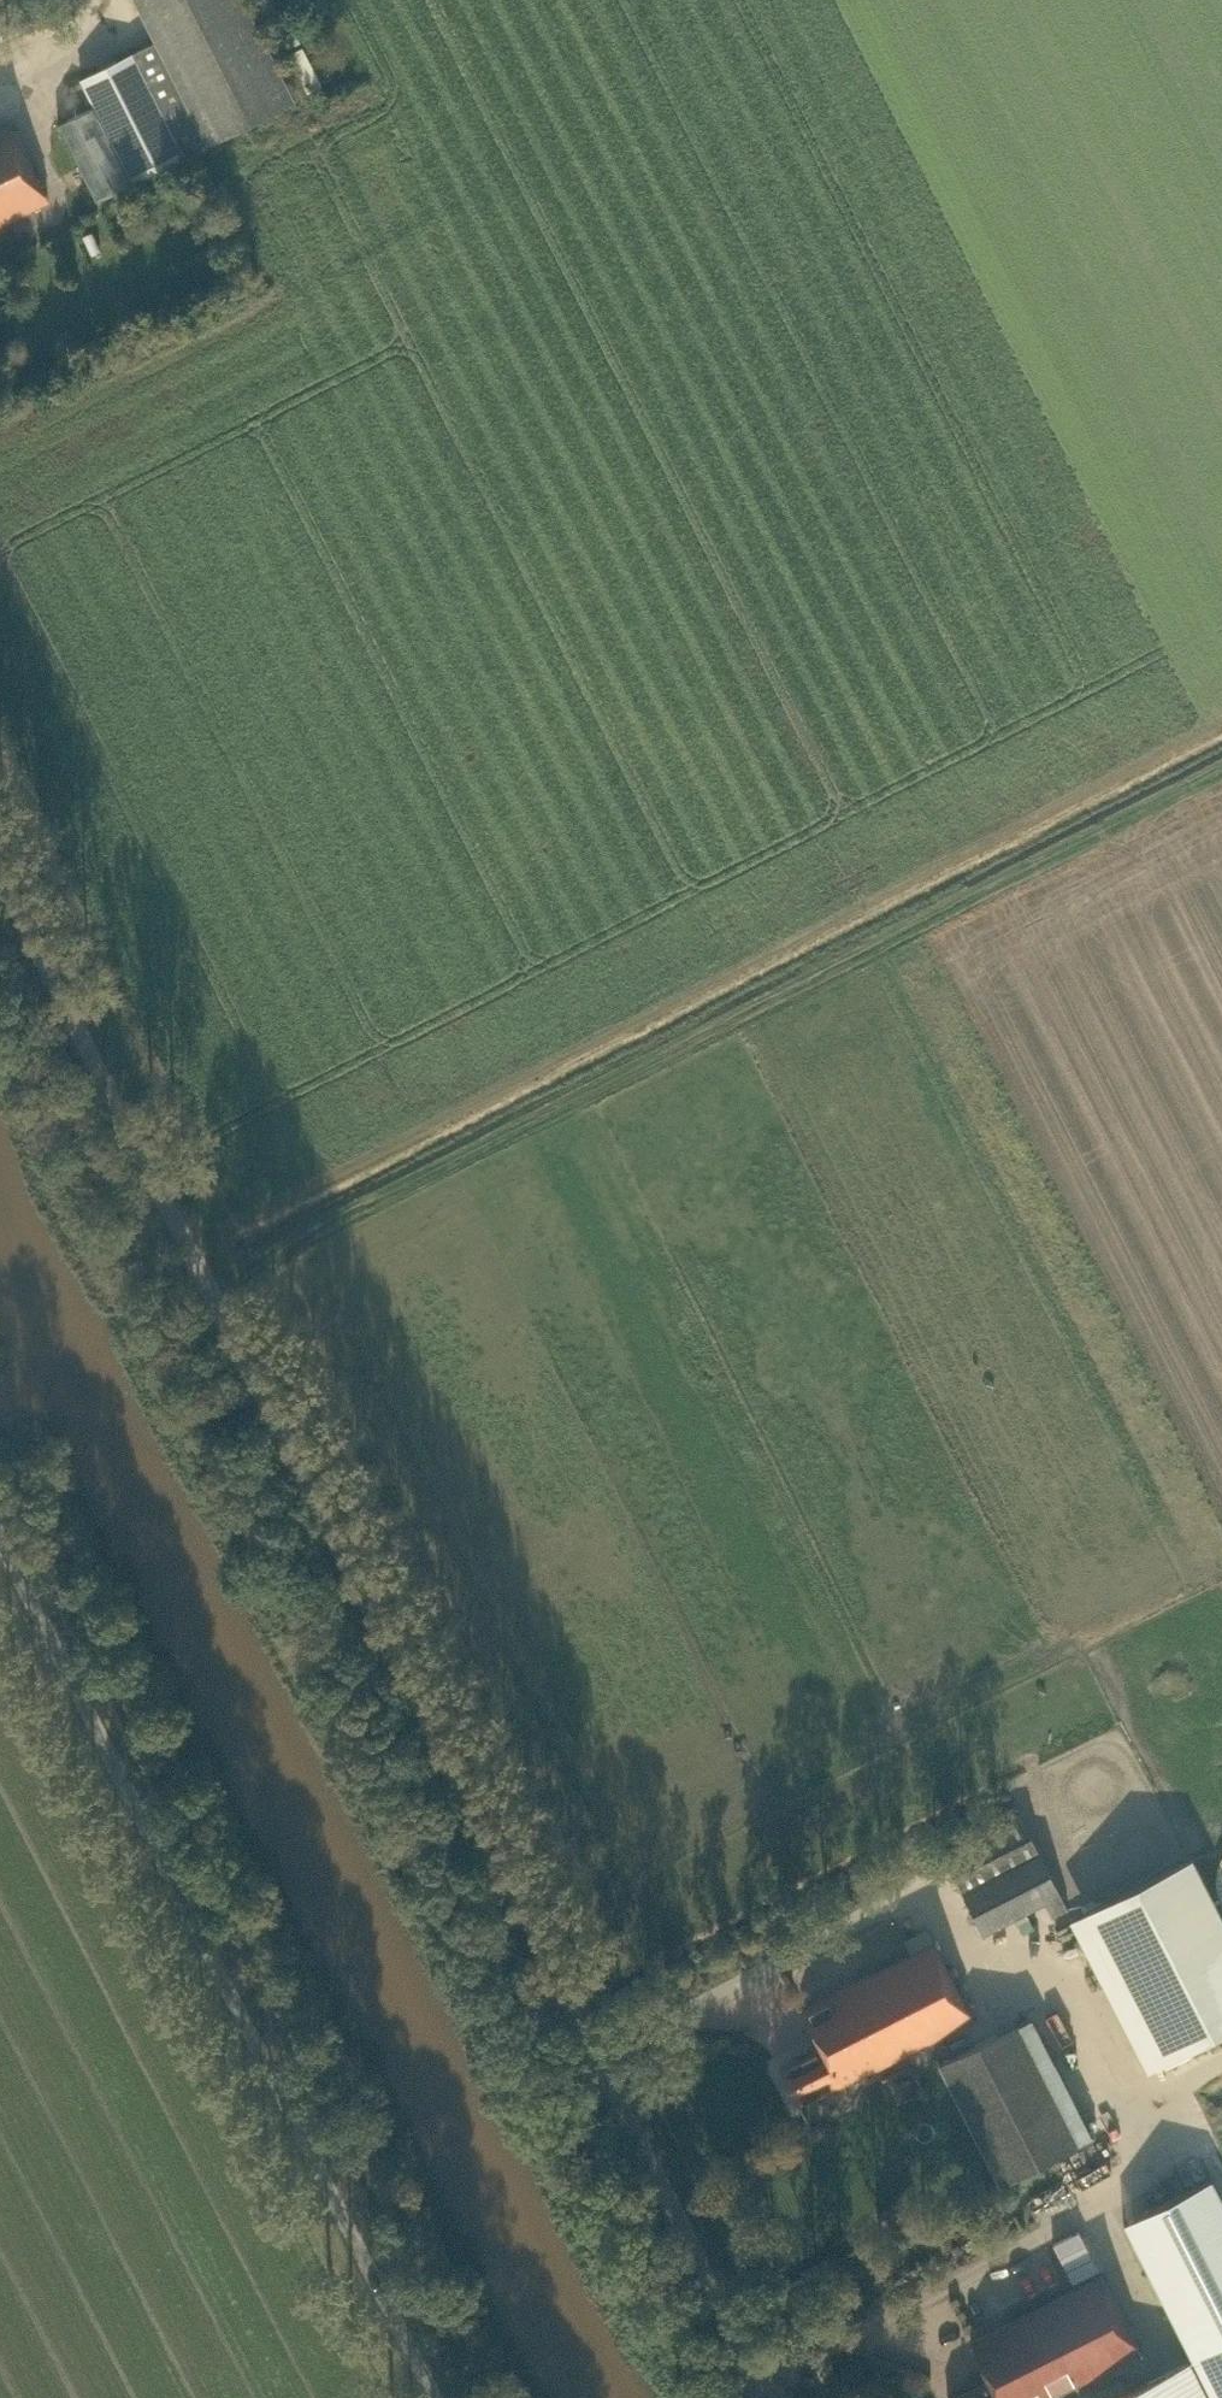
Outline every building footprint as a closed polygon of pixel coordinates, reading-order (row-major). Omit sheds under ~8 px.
[(78,81),(130,185),(294,103),(242,0),(131,0),(152,43),(78,81)] [(272,46),(287,38),(280,24),(265,33),(272,46)] [(48,202),(9,126),(0,131),(0,226),(48,202)] [(358,182),(347,185),(354,209),(366,205),(358,182)] [(1016,1817),(941,1854),(981,1936),(1043,1903),(1059,1895),(1016,1817)] [(1083,1912),(1159,2063),(1221,2031),(1221,1921),(1190,1858),(1083,1912)] [(843,2085),(856,2079),(974,2021),(933,1944),(924,1929),(903,1940),(911,1955),(803,2009),(821,2048),(779,2069),(781,2074),(795,2104),(814,2095),(818,2102),(825,2104),(842,2095),(844,2088),(843,2085)] [(1087,2127),(1081,2115),(1030,2018),(936,2064),(998,2187),(1092,2137),(1087,2127)] [(1122,2224),(1211,2397),(1221,2397),(1221,2202),(1211,2179),(1122,2224)] [(1072,2234),(1048,2242),(1059,2275),(1083,2267),(1072,2234)] [(1138,2352),(1102,2278),(972,2341),(993,2381),(961,2397),(1046,2397),(1138,2352)] [(1113,2397),(1207,2397),(1188,2360),(1113,2397)]
